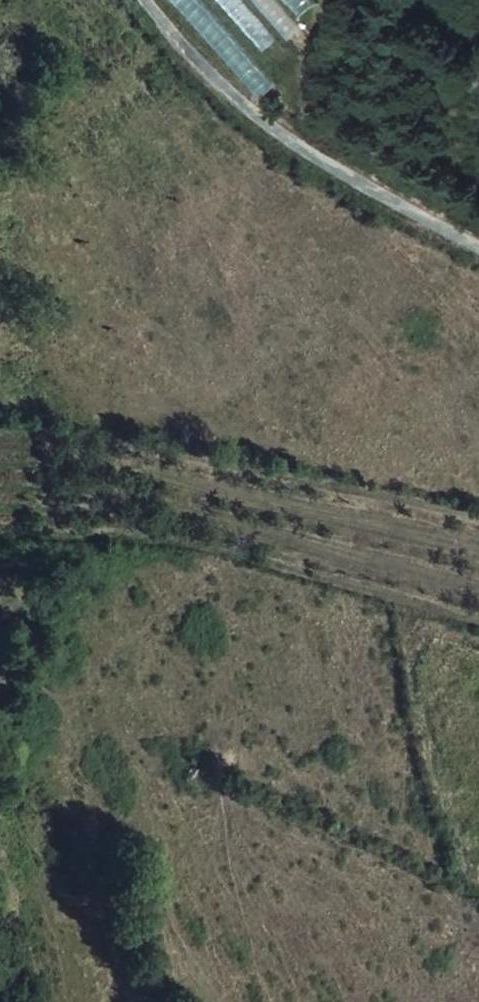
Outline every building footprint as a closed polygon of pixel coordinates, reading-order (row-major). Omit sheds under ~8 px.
[(260,103),(278,85),(261,66),(323,9),(315,0),(172,0),(260,103)]
